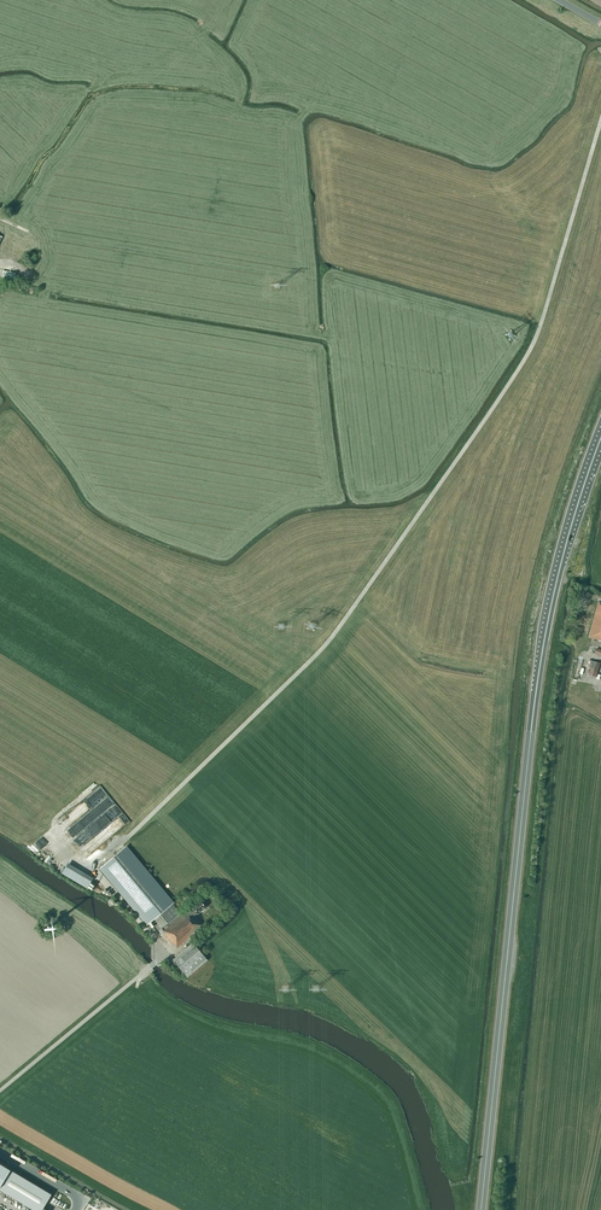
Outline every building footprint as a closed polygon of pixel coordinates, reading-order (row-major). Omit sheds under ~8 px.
[(598,602),(589,637),(600,641),(600,603),(598,602)] [(592,661),(589,660),(587,668),(590,668),(588,675),(596,677),(600,663),(592,661)] [(125,847),(100,868),(112,881),(148,924),(151,921),(158,930),(160,929),(173,944),(174,943),(178,947),(203,926),(195,917),(205,908),(200,901),(186,913),(185,911),(181,914),(172,904),(136,861),(125,847)] [(93,878),(67,863),(62,873),(87,888),(93,878)] [(173,965),(178,970),(182,975),(184,972),(188,977),(207,960),(193,943),(174,960),(171,957),(164,962),(169,968),(173,965)] [(0,1165),(0,1190),(28,1207),(27,1209),(46,1209),(43,1208),(51,1195),(0,1165)]
